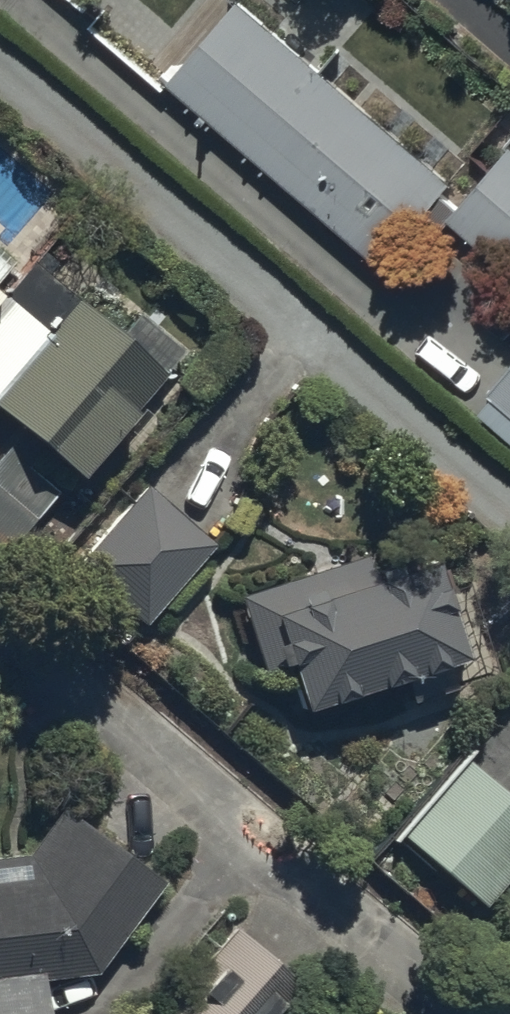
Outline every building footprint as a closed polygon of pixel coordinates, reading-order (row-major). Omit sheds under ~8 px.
[(449,189),(240,9),(173,90),(381,269),(449,189)] [(447,224),(509,276),(509,152),(447,224)] [(9,257),(0,249),(0,267),(9,257)] [(75,463),(163,362),(78,287),(50,319),(0,275),(0,398),(75,463)] [(473,404),(509,435),(509,350),(484,380),(489,384),(473,404)] [(210,530),(145,474),(77,556),(141,611),(210,530)] [(366,569),(233,609),(258,686),(283,679),(293,710),(455,662),(425,564),(370,580),(366,569)] [(395,825),(481,896),(509,860),(509,785),(463,747),(395,825)] [(31,1012),(46,1009),(42,965),(92,958),(164,867),(78,777),(27,844),(0,847),(0,1013),(31,1013),(31,1012)] [(167,1001),(181,1013),(273,1013),(306,979),(243,919),(167,1001)]
